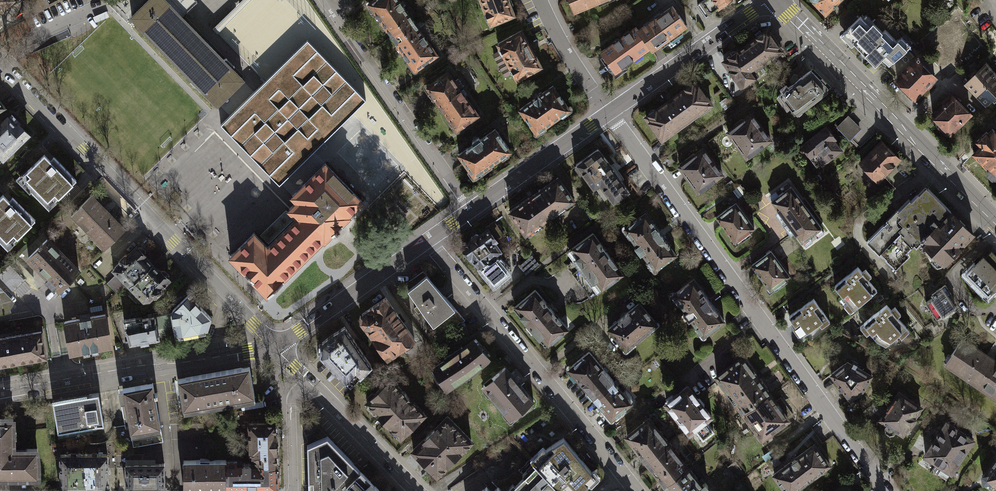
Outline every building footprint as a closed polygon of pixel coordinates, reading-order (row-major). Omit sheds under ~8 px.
[(13,0),(0,0),(0,13),(13,0)] [(181,17),(197,1),(196,0),(149,0),(131,17),(151,37),(176,12),(181,17)] [(213,29),(217,34),(251,0),(243,0),(213,29)] [(415,25),(397,0),(380,0),(370,7),(393,41),(415,25)] [(491,28),(515,18),(508,0),(480,0),(491,28)] [(614,0),(566,0),(573,17),(614,0)] [(709,19),(719,12),(735,0),(710,0),(700,7),(709,19)] [(825,13),(839,0),(813,0),(825,13)] [(864,0),(858,0),(851,7),(860,16),(870,6),(864,0)] [(687,31),(672,9),(637,33),(651,53),(652,55),(687,31)] [(223,60),(181,17),(176,12),(151,37),(218,105),(219,105),(218,104),(239,84),(242,81),(243,80),(232,69),(234,67),(226,58),(223,60)] [(869,26),(860,16),(843,33),(875,65),(882,58),(889,66),(906,49),(898,41),(897,42),(884,30),(882,32),(872,23),(869,26)] [(415,25),(393,41),(416,74),(439,58),(415,25)] [(599,55),(614,78),(651,53),(637,33),(635,30),(599,55)] [(513,75),(518,85),(543,71),(522,34),(498,47),(501,52),(493,57),(506,79),(513,75)] [(752,76),(782,54),(768,35),(736,59),(732,58),(729,60),(729,64),(723,68),(740,93),(756,82),(752,76)] [(221,124),(280,184),(366,100),(308,40),(221,124)] [(935,78),(917,59),(896,79),(905,87),(901,91),(911,101),(935,78)] [(984,63),(966,82),(976,93),(995,75),(984,63)] [(823,85),(804,68),(791,79),(794,82),(791,84),(793,90),(790,92),(787,89),(782,93),(786,98),(782,101),(796,119),(830,93),(823,85)] [(976,93),(986,103),(995,96),(995,77),(995,75),(976,93)] [(458,134),(480,119),(449,76),(428,91),(458,134)] [(662,147),(716,109),(697,82),(655,112),(652,111),(648,113),(649,116),(643,120),(662,147)] [(522,114),(540,138),(572,114),(555,90),(522,114)] [(952,95),(932,115),(941,123),(937,127),(947,137),(970,114),(952,95)] [(345,125),(352,132),(375,109),(369,103),(345,125)] [(752,113),(725,132),(746,163),(774,144),(752,113)] [(1,165),(4,162),(6,163),(33,137),(22,126),(23,124),(14,115),(11,118),(9,117),(2,125),(0,123),(0,124),(0,164),(1,165)] [(861,132),(848,117),(837,127),(850,142),(861,132)] [(826,128),(800,149),(820,173),(845,154),(833,139),(834,138),(826,128)] [(992,128),(988,133),(986,131),(977,140),(981,144),(973,152),(988,167),(987,172),(992,177),(995,177),(995,132),(992,128)] [(511,158),(496,137),(482,146),(480,144),(473,149),(475,151),(460,161),(475,183),(511,158)] [(882,138),(858,161),(878,182),(902,159),(882,138)] [(50,155),(43,148),(27,163),(24,166),(25,168),(23,172),(21,170),(15,176),(28,189),(30,187),(49,205),(56,198),(54,195),(57,193),(60,190),(69,181),(73,177),(75,175),(53,152),(50,155)] [(598,148),(576,164),(594,188),(600,184),(614,202),(629,190),(598,148)] [(703,149),(676,168),(698,197),(724,178),(703,149)] [(347,215),(361,201),(327,166),(328,165),(325,163),(294,194),(294,193),(291,196),(294,198),(297,201),(292,207),(291,206),(288,209),(291,212),(291,211),(298,217),(267,247),(256,235),(254,232),(251,235),(252,235),(233,254),(233,253),(230,256),(232,258),(233,258),(265,291),(264,291),(267,294),(267,293),(269,295),(271,292),(271,291),(282,281),(285,279),(283,277),(323,238),(324,240),(327,238),(326,237),(331,233),(334,236),(336,234),(335,232),(341,226),(342,228),(344,226),(342,223),(348,216),(347,215)] [(574,199),(558,177),(534,194),(550,216),(558,210),(560,213),(574,203),(572,200),(574,199)] [(951,208),(926,185),(918,193),(916,192),(912,196),(909,194),(896,207),(866,237),(880,251),(881,252),(895,266),(914,245),(916,247),(918,241),(921,238),(951,208)] [(776,197),(771,201),(802,243),(822,228),(791,186),(788,189),(786,186),(775,195),(776,197)] [(2,189),(0,191),(0,239),(6,245),(14,239),(13,236),(16,233),(27,222),(31,218),(33,216),(12,193),(8,195),(2,189)] [(91,192),(69,214),(103,248),(126,227),(91,192)] [(550,216),(534,194),(509,211),(525,234),(527,233),(528,235),(542,225),(540,223),(550,216)] [(735,203),(716,217),(735,242),(754,228),(735,203)] [(937,266),(942,265),(975,232),(951,208),(921,238),(918,241),(932,256),(931,260),(937,266)] [(676,254),(645,213),(624,228),(637,245),(635,246),(640,254),(642,252),(655,269),(676,254)] [(492,255),(500,250),(494,242),(503,234),(494,221),(485,227),(487,229),(462,247),(478,265),(492,255)] [(54,283),(59,288),(82,265),(48,231),(25,254),(45,275),(43,277),(52,285),(54,283)] [(593,233),(573,247),(579,255),(576,258),(593,281),(596,279),(602,288),(622,273),(610,256),(611,255),(606,248),(605,249),(593,233)] [(125,284),(150,260),(135,244),(127,252),(123,253),(118,258),(118,261),(110,269),(115,274),(125,284)] [(962,272),(985,296),(993,288),(995,285),(995,256),(990,250),(986,254),(987,255),(985,258),(980,253),(969,264),(962,272)] [(771,251),(751,265),(769,290),(789,276),(771,251)] [(492,255),(478,265),(493,284),(507,272),(492,255)] [(530,255),(518,265),(525,273),(537,263),(530,255)] [(593,281),(576,258),(566,265),(589,297),(602,288),(596,279),(593,281)] [(171,279),(150,260),(125,284),(142,301),(150,301),(153,297),(156,297),(162,290),(162,288),(171,279)] [(0,270),(0,278),(13,291),(14,290),(20,296),(30,286),(24,280),(26,278),(10,261),(0,270)] [(847,276),(837,285),(843,292),(849,299),(845,302),(851,309),(859,301),(872,291),(877,287),(868,277),(871,274),(865,267),(862,270),(857,263),(844,273),(847,276)] [(424,271),(406,286),(418,304),(413,308),(418,313),(422,309),(430,321),(452,305),(424,271)] [(116,293),(125,284),(115,274),(106,283),(116,293)] [(724,320),(693,279),(673,294),(685,311),(683,313),(688,320),(691,318),(703,335),(724,320)] [(932,295),(924,301),(935,318),(943,312),(954,306),(947,295),(950,293),(944,284),(930,292),(932,295)] [(0,285),(0,313),(11,310),(10,308),(15,300),(0,285)] [(173,329),(174,333),(207,328),(208,324),(209,321),(211,312),(188,288),(172,304),(170,310),(173,326),(173,329)] [(535,290),(516,306),(523,314),(520,316),(539,338),(541,336),(548,344),(567,328),(554,312),(555,311),(549,305),(548,306),(535,290)] [(360,321),(383,355),(412,334),(383,292),(363,305),(360,306),(358,307),(356,309),(355,311),(355,313),(355,316),(356,318),(358,320),(360,321)] [(818,302),(812,294),(799,304),(802,308),(789,317),(793,322),(794,325),(791,327),(797,335),(800,333),(802,335),(809,330),(817,324),(820,329),(831,321),(818,302)] [(892,306),(886,300),(873,310),(875,313),(861,325),(867,332),(870,329),(872,330),(878,338),(886,343),(899,333),(902,336),(910,329),(899,314),(902,311),(895,303),(892,306)] [(639,302),(608,328),(625,349),(656,323),(639,302)] [(158,336),(174,333),(173,329),(173,326),(170,310),(154,313),(158,334),(158,336)] [(64,320),(62,320),(68,354),(111,347),(105,312),(64,320)] [(148,336),(158,334),(154,313),(145,314),(142,314),(136,315),(136,313),(122,315),(124,324),(125,327),(128,340),(139,338),(140,341),(148,339),(148,336)] [(341,323),(318,339),(317,352),(346,382),(356,372),(357,373),(368,361),(341,323)] [(46,354),(41,326),(12,331),(18,359),(46,354)] [(12,331),(0,333),(0,362),(18,359),(12,331)] [(451,350),(429,363),(438,378),(445,388),(456,381),(465,375),(490,356),(483,347),(472,335),(451,350)] [(958,335),(940,363),(995,400),(995,360),(958,335)] [(588,352),(569,368),(593,396),(613,380),(588,352)] [(742,356),(716,376),(743,413),(770,394),(742,356)] [(846,359),(831,372),(850,398),(862,388),(871,373),(856,364),(858,361),(853,358),(851,362),(846,359)] [(504,364),(480,383),(508,419),(519,408),(521,410),(533,400),(531,398),(528,395),(504,364)] [(249,366),(213,372),(218,402),(254,396),(249,366)] [(213,372),(177,378),(182,408),(218,402),(213,372)] [(363,398),(367,402),(367,404),(374,411),(376,411),(389,425),(390,427),(396,434),(398,434),(400,436),(424,413),(391,380),(388,383),(383,378),(363,398)] [(613,380),(593,396),(611,418),(631,401),(613,380)] [(130,431),(160,426),(155,396),(157,395),(157,392),(155,393),(153,383),(122,389),(130,431)] [(667,401),(666,403),(673,412),(673,415),(679,422),(681,422),(689,431),(694,427),(702,437),(713,429),(705,419),(710,415),(703,406),(704,404),(699,398),(697,398),(687,386),(674,396),(672,394),(665,399),(667,401)] [(899,387),(878,416),(887,422),(884,426),(885,430),(889,433),(893,432),(896,428),(903,433),(923,405),(899,387)] [(98,391),(52,399),(57,425),(102,417),(98,391)] [(789,419),(770,394),(743,413),(762,438),(789,419)] [(445,410),(407,448),(435,476),(473,440),(445,410)] [(39,479),(38,447),(14,447),(13,417),(0,417),(0,480),(39,479)] [(648,418),(626,435),(632,442),(632,445),(638,453),(641,453),(646,460),(668,442),(648,418)] [(976,439),(947,418),(922,452),(952,473),(976,439)] [(255,463),(276,463),(276,422),(249,422),(249,453),(252,453),(252,457),(255,460),(255,463)] [(203,424),(180,424),(180,439),(203,439),(203,424)] [(163,441),(160,426),(130,431),(132,447),(163,441)] [(533,462),(540,469),(542,471),(554,483),(556,485),(558,487),(561,490),(580,490),(582,489),(580,487),(587,480),(589,483),(598,474),(592,467),(590,469),(588,468),(562,435),(553,441),(550,443),(544,447),(542,444),(528,457),(533,462)] [(307,444),(308,490),(339,490),(341,489),(360,471),(327,436),(307,444)] [(668,442),(646,460),(651,466),(650,469),(656,477),(660,477),(665,483),(687,466),(668,442)] [(774,473),(787,490),(793,490),(829,463),(814,443),(774,473)] [(84,450),(58,449),(57,487),(84,486),(84,450)] [(108,450),(84,450),(84,486),(108,486),(108,450)] [(226,490),(226,461),(226,455),(183,456),(183,490),(226,490)] [(242,461),(226,461),(226,490),(276,489),(276,463),(255,463),(251,463),(250,458),(243,458),(242,461)] [(983,477),(995,486),(995,458),(983,477)] [(164,460),(124,460),(125,487),(164,487),(164,460)] [(504,490),(561,490),(558,487),(556,485),(554,483),(542,471),(540,469),(533,462),(504,490)] [(665,483),(670,490),(669,490),(705,490),(706,490),(704,488),(708,485),(702,477),(698,480),(687,466),(665,483)] [(360,471),(341,489),(343,490),(380,490),(360,471)]
